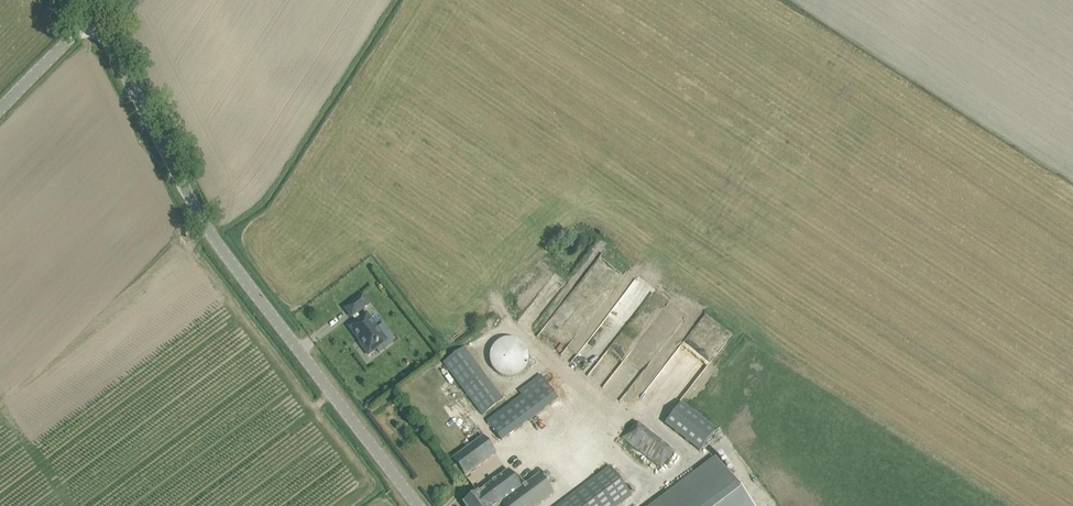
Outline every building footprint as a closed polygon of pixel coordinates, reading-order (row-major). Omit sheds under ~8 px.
[(356,321),(350,326),(361,341),(359,343),(368,355),(376,349),(374,347),(385,339),(366,313),(360,318),(357,313),(369,304),(362,295),(345,308),(351,317),(352,316),(356,321)] [(491,368),(496,372),(502,376),(509,376),(516,375),(521,372),(526,366),(528,360),(528,353),(526,347),(522,341),(516,338),(509,336),(503,337),(497,339),(493,344),(489,349),(488,355),(489,361),(491,368)] [(442,362),(481,414),(505,396),(466,344),(442,362)] [(486,420),(501,440),(559,398),(544,378),(486,420)] [(715,428),(681,402),(665,423),(699,449),(715,428)] [(638,416),(622,436),(661,467),(678,447),(638,416)] [(452,459),(465,477),(496,454),(483,436),(452,459)] [(715,459),(653,505),(751,505),(715,459)] [(556,505),(616,505),(631,495),(610,466),(556,505)] [(463,503),(465,505),(498,505),(502,503),(504,505),(538,505),(554,494),(539,474),(521,488),(508,470),(463,503)]
